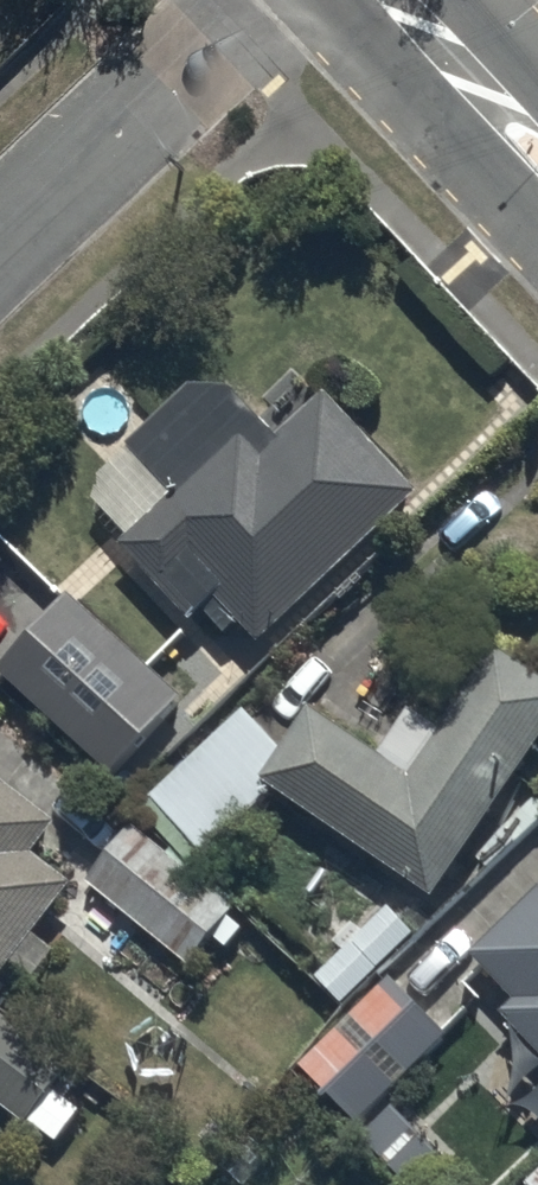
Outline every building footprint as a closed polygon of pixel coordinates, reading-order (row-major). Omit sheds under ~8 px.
[(78,492),(119,536),(195,617),(208,604),(232,629),(243,619),(262,640),(423,490),(329,389),(268,447),(249,427),(183,489),(135,438),(78,492)] [(2,666),(33,695),(114,768),(184,690),(72,589),(2,666)] [(326,819),(434,893),(537,740),(537,664),(502,639),(446,722),(416,701),(384,748),(315,701),(286,743),(246,696),(137,804),(193,860),(281,786),(326,819)] [(74,876),(37,846),(59,819),(0,772),(0,969),(74,876)] [(237,898),(132,818),(82,883),(187,963),(237,898)] [(473,943),(537,1015),(537,884),(473,943)] [(383,894),(313,968),(347,1000),(417,926),(383,894)] [(388,974),(307,1052),(363,1110),(444,1032),(388,974)] [(23,1118),(28,1112),(60,1138),(86,1106),(57,1083),(75,1062),(0,1000),(0,1098),(23,1118)] [(522,1036),(537,1053),(537,1022),(522,1036)] [(524,1173),(534,1184),(537,1184),(537,1160),(524,1173)]
